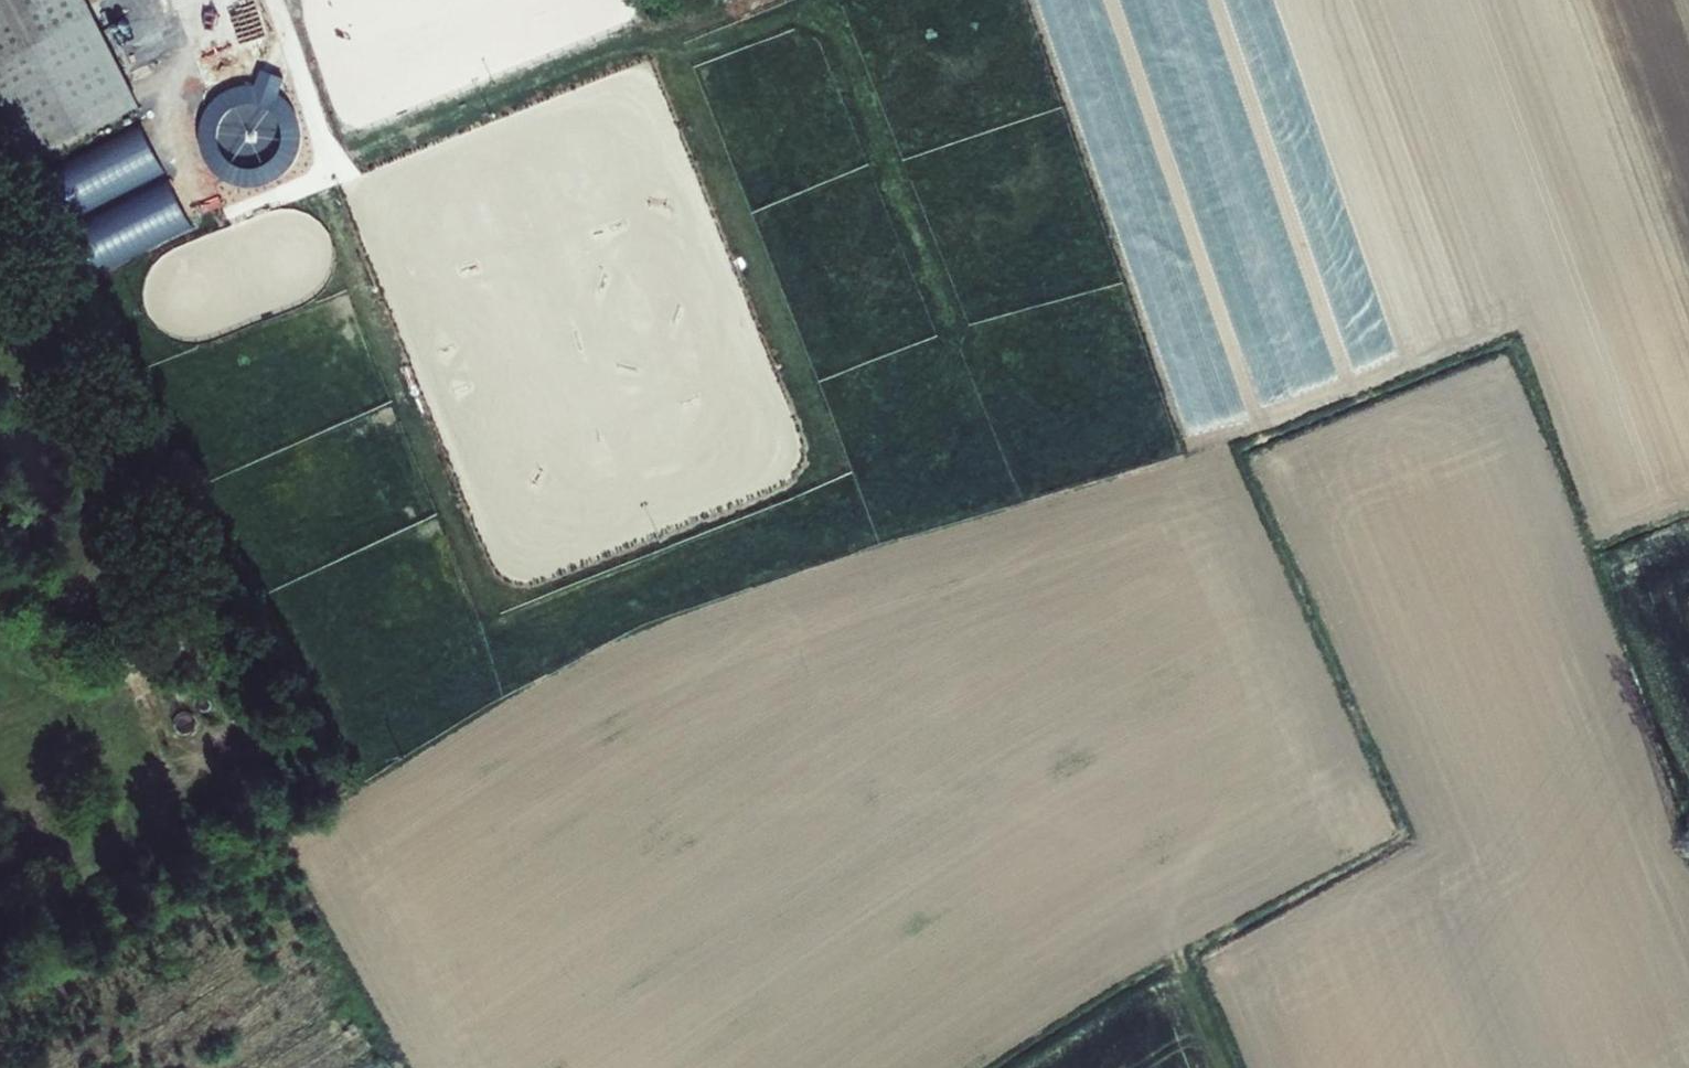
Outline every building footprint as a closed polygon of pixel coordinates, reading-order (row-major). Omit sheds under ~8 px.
[(87,27),(74,0),(0,0),(0,69),(87,27)] [(125,51),(198,16),(190,0),(144,0),(109,16),(125,51)]
